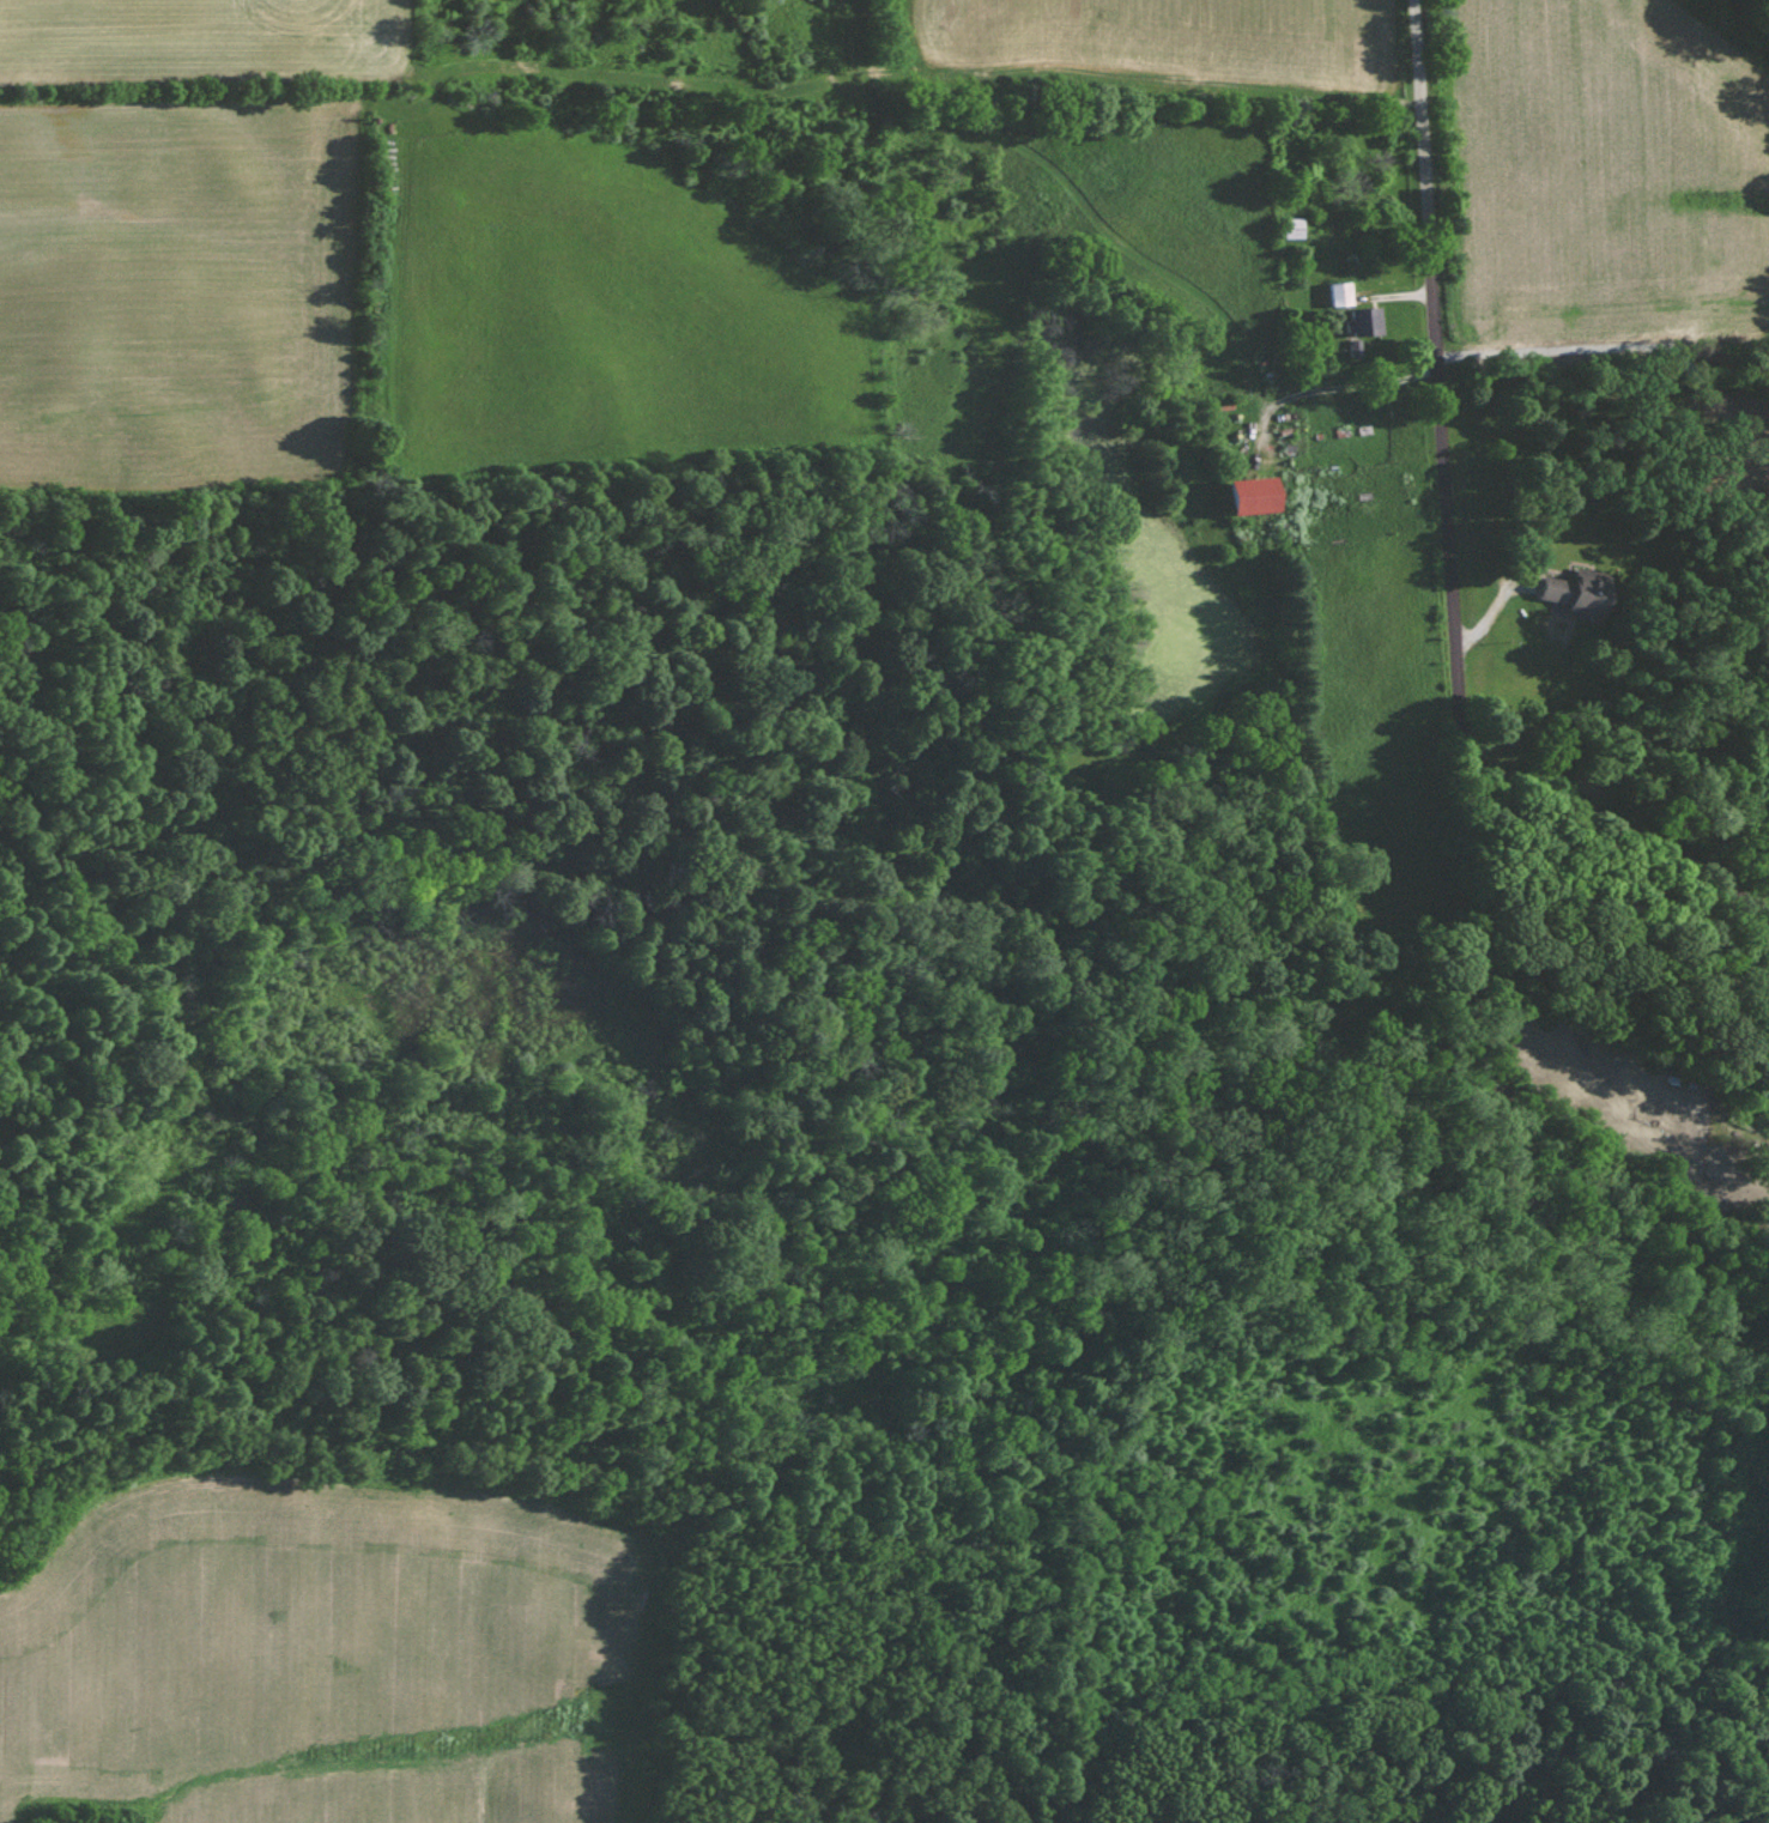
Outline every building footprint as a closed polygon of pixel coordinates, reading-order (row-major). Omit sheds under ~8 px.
[(1332,305),(1353,304),(1352,281),(1331,282),(1332,305)] [(1352,308),(1353,335),(1383,333),(1382,306),(1352,308)] [(1234,512),(1282,511),(1281,477),(1233,478),(1234,512)] [(1573,581),(1537,573),(1531,598),(1588,610),(1586,621),(1601,624),(1610,580),(1599,578),(1600,571),(1576,566),(1573,581)]
